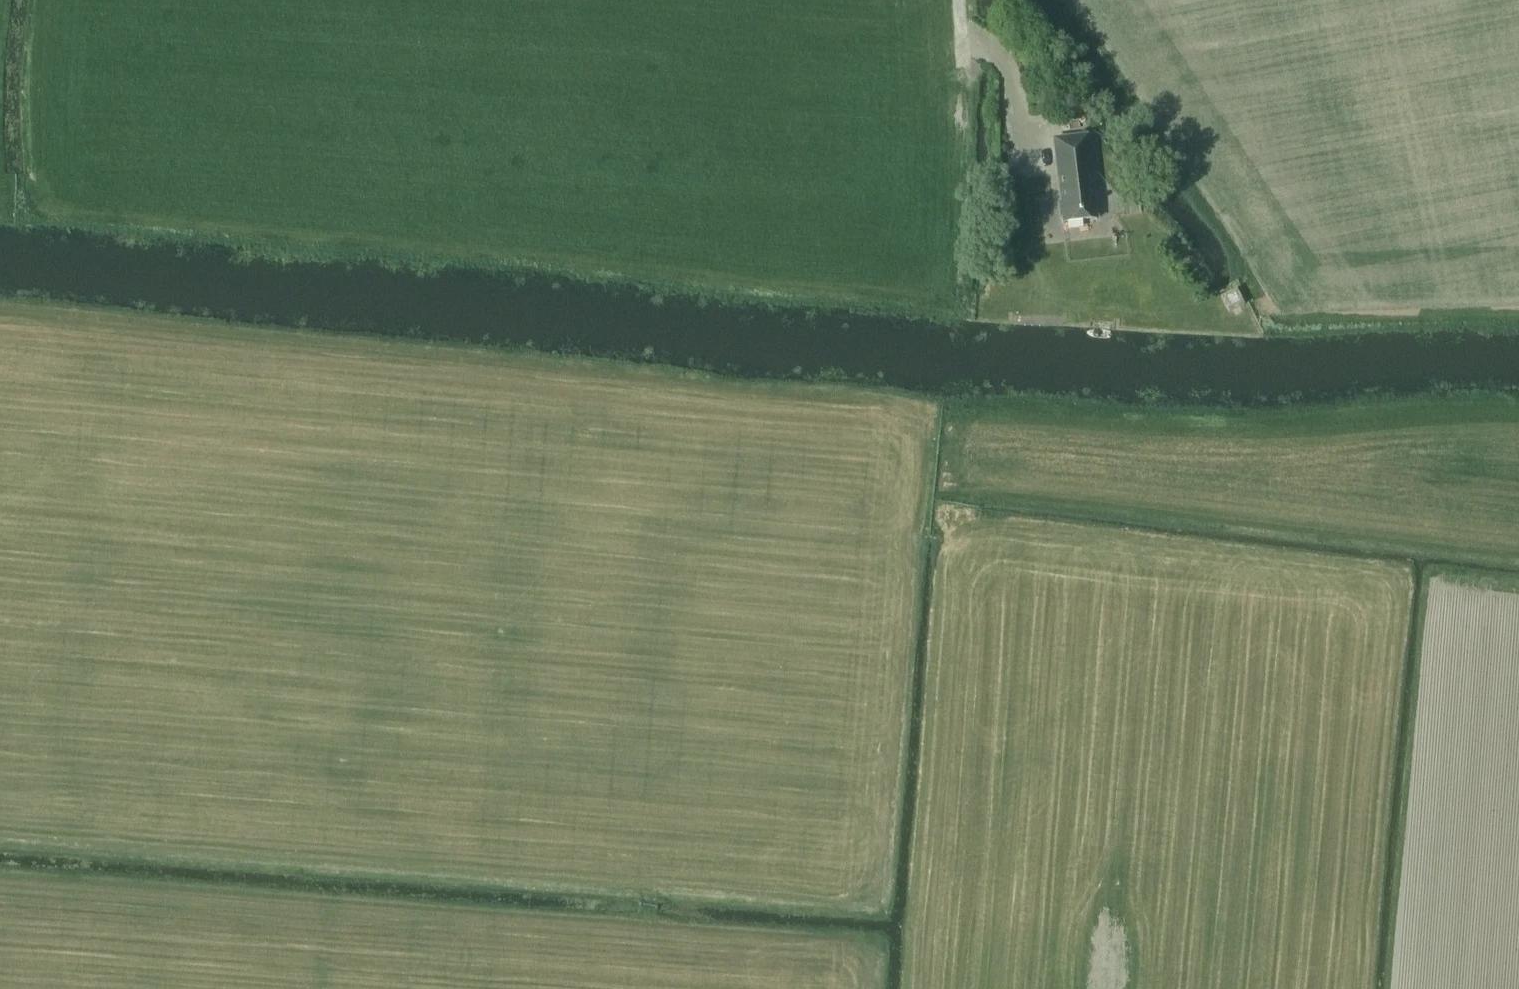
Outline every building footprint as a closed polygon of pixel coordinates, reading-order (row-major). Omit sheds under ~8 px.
[(1092,134),(1064,138),(1054,139),(1061,201),(1059,202),(1061,217),(1063,217),(1064,222),(1097,218),(1093,180),(1097,179),(1092,134)] [(1221,296),(1229,312),(1244,304),(1237,289),(1221,296)]
